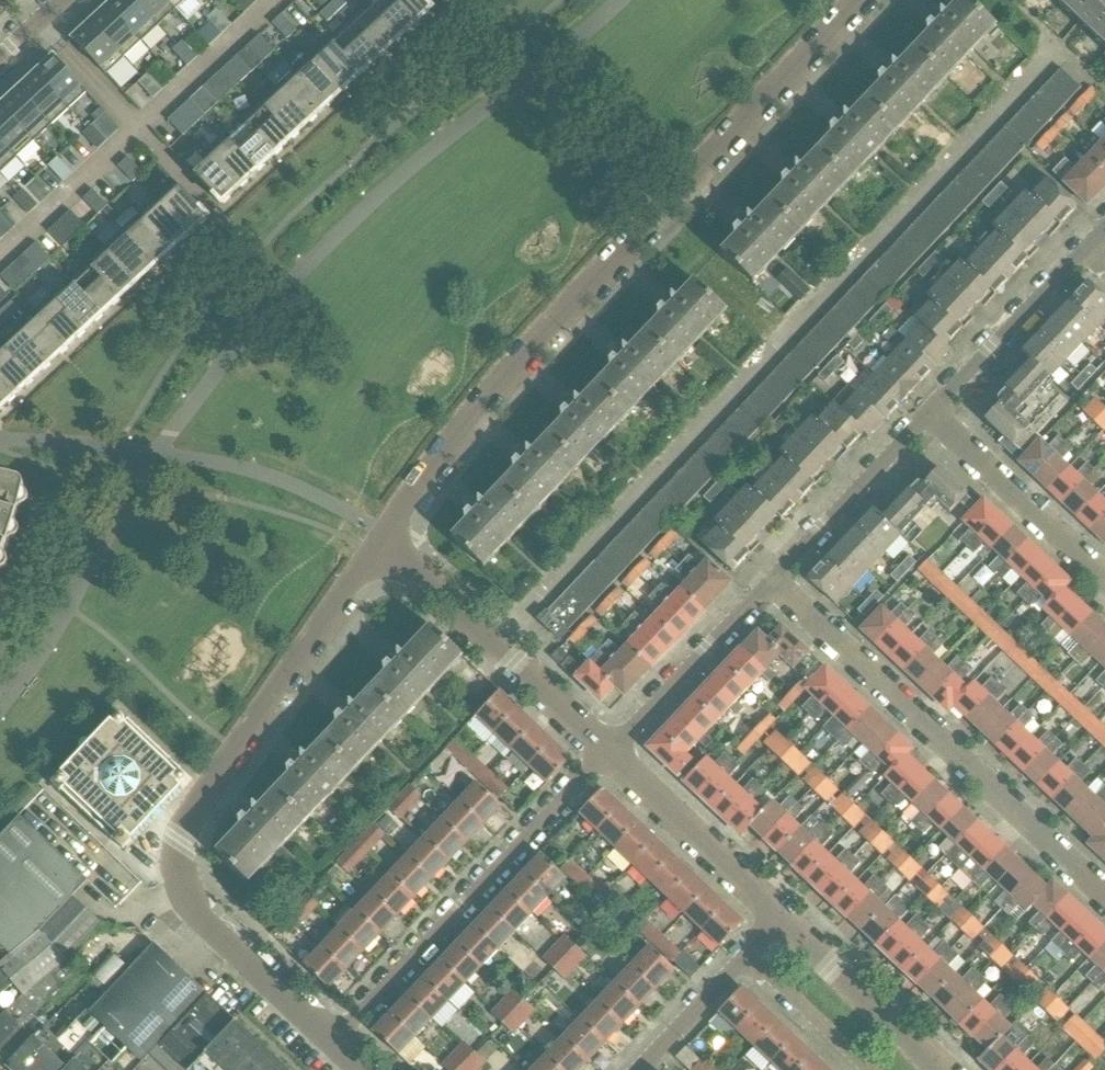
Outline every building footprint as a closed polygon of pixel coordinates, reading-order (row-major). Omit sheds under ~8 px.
[(108,5),(141,41),(158,25),(135,0),(114,0),(108,5)] [(158,25),(176,9),(167,0),(135,0),(158,25)] [(176,9),(176,8),(171,3),(174,0),(167,0),(176,9)] [(329,5),(337,13),(346,4),(343,0),(335,0),(329,5)] [(363,6),(396,42),(397,41),(403,35),(404,35),(414,26),(390,0),(381,0),(369,11),(364,5),(363,6)] [(414,26),(414,25),(420,19),(421,19),(432,9),(424,0),(390,0),(414,26)] [(101,12),(90,22),(118,52),(135,36),(140,42),(141,41),(108,5),(107,6),(101,12)] [(337,13),(329,5),(320,14),(327,22),(337,13)] [(363,6),(346,22),(379,58),(380,57),(386,51),(396,42),(363,6)] [(207,18),(214,26),(224,17),(217,9),(207,18)] [(272,23),(279,31),(289,22),(281,14),(272,23)] [(224,17),(214,26),(222,34),(231,25),(224,17)] [(118,52),(90,22),(90,23),(84,28),(83,28),(72,38),(100,69),(118,52)] [(289,22),(279,31),(287,39),(296,30),(289,22)] [(346,22),(328,39),(361,74),(362,73),(369,67),(369,68),(379,58),(346,22)] [(328,39),(310,55),(344,91),(345,90),(344,90),(351,84),(361,74),(328,39)] [(172,50),(180,58),(189,49),(182,41),(172,50)] [(237,55),(245,63),(254,54),(247,46),(237,55)] [(189,49),(180,58),(187,66),(197,57),(189,49)] [(254,54),(245,63),(252,71),(262,62),(254,54)] [(310,55),(293,71),(326,107),(327,106),(333,100),(334,100),(344,91),(310,55)] [(36,72),(35,73),(69,109),(87,92),(53,56),(42,66),(43,67),(36,73),(36,72)] [(293,71),(276,87),(309,123),(310,122),(316,116),(326,107),(293,71)] [(19,88),(18,89),(51,125),(69,109),(35,73),(25,82),(25,83),(19,89),(19,88)] [(138,82),(145,90),(155,81),(147,73),(138,82)] [(203,88),(210,96),(220,87),(212,79),(203,88)] [(155,81),(145,90),(153,98),(162,89),(155,81)] [(220,87),(210,96),(217,103),(227,95),(220,87)] [(276,87),(259,103),(292,139),(293,138),(292,138),(299,132),(309,123),(276,87)] [(1090,88),(1080,99),(1086,105),(1097,94),(1090,88)] [(1,104),(1,105),(34,141),(51,125),(18,89),(8,99),(1,105),(1,104)] [(1086,105),(1080,99),(1069,110),(1075,117),(1086,105)] [(259,103),(241,119),(274,155),(275,155),(275,154),(281,148),(282,149),(292,139),(259,103)] [(17,157),(34,141),(1,105),(0,106),(0,139),(17,157)] [(168,120),(175,128),(185,119),(177,111),(168,120)] [(1066,114),(1055,126),(1061,131),(1072,120),(1066,114)] [(185,119),(175,128),(183,136),(192,127),(185,119)] [(225,135),(224,135),(257,171),(258,171),(258,170),(264,164),(264,165),(274,155),(241,119),(241,120),(246,126),(230,141),(225,135)] [(83,133),(90,141),(100,133),(92,124),(83,133)] [(1053,127),(1042,139),(1049,144),(1059,133),(1053,127)] [(100,133),(90,141),(97,149),(107,141),(100,133)] [(224,135),(206,152),(240,187),(241,187),(240,186),(247,180),(247,181),(257,171),(224,135)] [(17,157),(0,139),(0,172),(17,157)] [(1049,144),(1042,139),(1032,150),(1038,156),(1049,144)] [(1088,156),(1104,172),(1104,147),(1101,143),(1088,156)] [(240,187),(206,152),(211,158),(194,174),(222,204),(223,203),(229,197),(230,197),(240,187)] [(1076,169),(1100,192),(1104,187),(1104,172),(1088,156),(1076,169)] [(48,166),(55,174),(65,165),(58,157),(48,166)] [(118,166),(125,174),(135,165),(127,157),(118,166)] [(65,165),(55,174),(63,182),(72,173),(65,165)] [(135,165),(125,174),(133,182),(142,173),(135,165)] [(1100,192),(1076,169),(1063,183),(1087,206),(1100,192)] [(1026,191),(1008,210),(1039,238),(1055,221),(1060,225),(1077,207),(1047,179),(1031,196),(1026,191)] [(175,181),(156,198),(190,234),(200,225),(200,224),(206,218),(206,219),(208,217),(175,181)] [(1001,182),(991,192),(998,199),(1008,189),(1001,182)] [(13,198),(21,206),(30,197),(23,189),(13,198)] [(83,199),(90,207),(100,198),(93,190),(83,199)] [(998,199),(991,192),(981,202),(989,209),(998,199)] [(30,197),(21,206),(28,214),(38,205),(30,197)] [(100,198),(90,207),(98,215),(107,206),(100,198)] [(140,214),(139,215),(172,250),(183,241),(182,240),(189,234),(189,235),(190,234),(156,198),(156,199),(161,205),(145,219),(140,214)] [(103,210),(110,218),(115,214),(108,206),(103,210)] [(997,231),(980,249),(1011,277),(1028,259),(1023,254),(1039,238),(1008,210),(992,227),(997,231)] [(139,215),(121,231),(154,267),(165,257),(165,256),(171,250),(172,251),(172,250),(139,215)] [(48,231),(56,239),(65,230),(58,222),(48,231)] [(65,230),(56,239),(63,247),(73,238),(65,230)] [(121,231),(104,247),(137,283),(148,273),(154,267),(121,231)] [(104,247),(87,263),(120,299),(130,290),(130,289),(136,283),(136,284),(137,283),(104,247)] [(960,261),(943,279),(974,307),(990,290),(994,294),(1011,277),(980,249),(965,265),(960,261)] [(935,251),(926,262),(933,268),(942,258),(935,251)] [(14,263),(21,271),(30,262),(23,254),(14,263)] [(30,262),(21,271),(28,279),(38,270),(30,262)] [(933,268),(926,262),(916,272),(923,278),(933,268)] [(87,263),(69,279),(103,315),(113,306),(112,305),(119,299),(119,300),(120,299),(87,263)] [(69,279),(52,295),(85,331),(95,322),(95,321),(102,315),(102,316),(103,315),(69,279)] [(931,301),(916,317),(946,346),(962,328),(958,324),(974,307),(943,279),(927,296),(931,301)] [(1072,299),(1099,326),(1104,320),(1104,298),(1088,282),(1072,299)] [(52,295),(35,311),(68,347),(78,338),(78,337),(84,331),(85,332),(85,331),(52,295)] [(1072,299),(1054,317),(1082,344),(1099,326),(1072,299)] [(11,301),(1,310),(9,318),(18,309),(11,301)] [(886,304),(876,314),(883,320),(893,310),(886,304)] [(1,310),(0,311),(0,326),(9,318),(1,310)] [(39,318),(23,333),(51,363),(61,354),(60,354),(67,348),(68,347),(35,311),(34,312),(39,318)] [(876,314),(868,323),(867,323),(867,324),(869,326),(874,331),(883,320),(876,314)] [(922,325),(906,341),(934,368),(951,350),(946,346),(916,317),(915,318),(922,325)] [(1054,317),(1038,334),(1066,361),(1082,344),(1054,317)] [(854,336),(855,337),(857,335),(859,337),(865,330),(869,326),(867,324),(867,323),(868,323),(867,322),(864,319),(863,319),(858,323),(850,332),(850,333),(854,336)] [(23,333),(5,349),(33,380),(43,370),(50,364),(51,363),(23,333)] [(999,442),(1019,462),(1041,440),(1042,439),(1037,434),(1067,403),(1045,383),(1066,361),(1038,334),(1021,352),(1031,361),(1005,388),(1010,393),(985,419),(1003,437),(999,442)] [(857,335),(855,337),(847,345),(854,351),(864,341),(859,337),(857,335)] [(906,341),(890,358),(918,385),(934,368),(906,341)] [(16,396),(26,386),(32,380),(33,380),(5,349),(0,354),(0,379),(16,396)] [(837,355),(827,366),(834,372),(844,362),(837,355)] [(890,358),(873,376),(901,403),(901,404),(918,385),(890,358)] [(1090,364),(1080,374),(1087,381),(1097,371),(1090,364)] [(834,372),(827,366),(818,376),(825,382),(834,372)] [(1087,381),(1080,374),(1070,384),(1077,391),(1087,381)] [(873,376),(856,394),(884,420),(901,403),(873,376)] [(0,379),(0,411),(9,402),(8,402),(15,396),(16,396),(0,379)] [(833,405),(863,433),(868,438),(884,420),(856,394),(841,410),(834,404),(833,405)] [(1088,405),(1095,411),(1098,414),(1104,408),(1094,399),(1088,405)] [(813,417),(796,434),(824,461),(840,445),(847,451),(863,433),(833,405),(818,422),(813,417)] [(1083,411),(1089,417),(1095,411),(1088,405),(1083,411)] [(787,408),(778,418),(785,424),(794,414),(787,408)] [(1104,431),(1104,429),(1104,420),(1098,414),(1095,411),(1089,417),(1104,431)] [(785,424),(778,418),(768,428),(776,435),(785,424)] [(784,457),(768,473),(798,502),(815,484),(808,478),(824,461),(796,434),(779,452),(784,457)] [(1019,462),(1034,476),(1065,443),(1059,436),(1049,447),(1041,440),(1019,462)] [(1034,476),(1048,489),(1070,467),(1062,460),(1072,449),(1065,443),(1034,476)] [(1048,489),(1063,503),(1094,470),(1087,463),(1077,474),(1070,467),(1048,489)] [(960,502),(971,513),(978,506),(966,495),(967,494),(939,468),(922,486),(935,499),(950,513),(960,502)] [(1063,503),(1077,516),(1098,494),(1091,487),(1101,476),(1094,470),(1063,503)] [(747,486),(731,504),(759,531),(775,514),(781,520),(798,502),(768,473),(752,491),(747,486)] [(4,552),(7,544),(17,511),(23,489),(23,487),(23,486),(23,484),(22,483),(21,481),(19,480),(18,480),(17,479),(0,475),(0,564),(4,552)] [(722,477),(713,487),(720,494),(729,484),(722,477)] [(912,523),(935,499),(922,486),(914,494),(909,490),(883,517),(874,508),(857,525),(885,552),(906,530),(915,539),(922,532),(912,523)] [(720,494),(713,487),(703,497),(710,504),(720,494)] [(1091,530),(1104,515),(1104,500),(1098,494),(1077,516),(1091,530)] [(960,541),(967,547),(998,514),(983,500),(978,506),(971,513),(963,522),(971,529),(960,541)] [(759,531),(731,504),(714,522),(719,526),(702,543),(732,572),(749,553),(743,547),(759,531)] [(985,543),(992,549),(1012,528),(998,514),(967,547),(974,554),(985,543)] [(1091,530),(1104,543),(1104,515),(1091,530)] [(869,569),(885,552),(857,525),(841,543),(869,569)] [(988,567),(995,574),(1027,542),(1012,528),(992,549),(999,556),(988,567)] [(671,531),(660,542),(667,548),(677,537),(671,531)] [(670,552),(667,548),(660,542),(650,553),(656,559),(660,556),(664,559),(670,552)] [(1009,588),(1020,576),(1041,555),(1027,542),(995,574),(996,574),(998,572),(1004,578),(1003,579),(1002,580),(1009,588)] [(853,587),(869,569),(841,543),(825,560),(853,587)] [(1017,595),(1024,602),(1056,569),(1041,555),(1020,576),(1028,583),(1017,595)] [(689,556),(682,563),(718,596),(731,582),(707,559),(700,566),(689,556)] [(909,556),(900,566),(907,572),(916,562),(909,556)] [(644,560),(633,571),(640,577),(650,566),(644,560)] [(836,605),(853,587),(825,560),(808,578),(836,605)] [(927,560),(923,565),(937,578),(942,574),(927,560)] [(687,581),(681,588),(705,610),(718,596),(682,563),(675,570),(687,581)] [(918,569),(933,583),(937,578),(923,565),(918,569)] [(907,572),(900,566),(890,576),(897,582),(907,572)] [(1042,597),(1049,603),(1063,588),(1069,582),(1056,569),(1024,602),(1031,608),(1042,597)] [(640,577),(633,571),(623,582),(629,588),(640,577)] [(937,578),(952,592),(956,587),(942,574),(937,578)] [(933,583),(947,597),(952,592),(937,578),(933,583)] [(662,584),(656,591),(691,624),(705,610),(681,588),(674,595),(662,584)] [(952,592),(966,606),(971,601),(956,587),(952,592)] [(617,588),(607,599),(613,605),(623,594),(617,588)] [(1041,627),(1047,633),(1077,601),(1063,588),(1049,603),(1042,610),(1050,617),(1041,627)] [(876,590),(867,600),(874,607),(884,597),(876,590)] [(660,609),(654,616),(678,638),(691,624),(656,591),(649,599),(660,609)] [(947,597),(962,611),(966,606),(952,592),(947,597)] [(613,605),(607,599),(596,610),(602,616),(613,605)] [(874,607),(867,600),(857,610),(864,617),(874,607)] [(966,606),(980,619),(985,614),(971,601),(966,606)] [(1063,630),(1071,637),(1092,615),(1077,601),(1047,633),(1046,634),(1053,641),(1063,630)] [(862,630),(879,646),(910,613),(900,604),(890,615),(882,608),(862,630)] [(962,611),(976,624),(980,619),(966,606),(962,611)] [(635,612),(629,619),(665,652),(678,638),(654,616),(647,624),(635,612)] [(879,646),(892,658),(913,636),(904,628),(914,617),(910,613),(879,646)] [(980,619),(995,633),(1000,628),(985,614),(980,619)] [(1067,655),(1073,660),(1104,627),(1092,615),(1071,637),(1078,643),(1067,655)] [(590,616),(580,628),(586,633),(596,622),(590,616)] [(633,638),(627,644),(651,667),(665,652),(629,619),(621,627),(633,638)] [(976,624),(990,638),(995,633),(980,619),(976,624)] [(781,626),(768,641),(781,653),(779,656),(792,669),(799,662),(806,670),(800,676),(803,679),(789,694),(795,700),(805,690),(826,668),(781,626)] [(1099,664),(1104,657),(1104,628),(1104,627),(1073,660),(1081,668),(1091,657),(1099,664)] [(586,633),(580,628),(569,639),(575,645),(586,633)] [(995,633),(1009,646),(1014,641),(1000,628),(995,633)] [(892,658),(905,670),(936,637),(928,630),(918,641),(913,636),(892,658)] [(758,631),(741,649),(772,679),(776,675),(768,668),(779,656),(781,653),(768,641),(758,631)] [(996,644),(1004,651),(1009,646),(995,633),(990,638),(996,644)] [(905,670),(917,683),(938,661),(932,655),(943,644),(936,637),(905,670)] [(989,651),(996,644),(990,638),(983,646),(989,651)] [(609,641),(601,648),(637,682),(651,667),(627,644),(620,652),(609,641)] [(1009,646),(1023,660),(1028,655),(1014,641),(1009,646)] [(1004,651),(1018,664),(1023,660),(1009,646),(1004,651)] [(614,686),(600,673),(588,662),(582,669),(561,648),(552,657),(575,679),(576,677),(601,700),(614,686)] [(606,666),(600,673),(614,686),(624,696),(637,682),(601,648),(595,655),(606,666)] [(741,649),(725,665),(749,688),(761,675),(769,682),(772,679),(741,649)] [(1023,660),(1037,673),(1042,668),(1028,655),(1023,660)] [(917,683),(930,695),(962,662),(957,657),(947,669),(938,661),(917,683)] [(1018,664),(1032,678),(1037,673),(1023,660),(1018,664)] [(948,711),(954,705),(974,683),(973,682),(968,688),(961,682),(971,671),(962,662),(930,695),(948,711)] [(725,665),(709,683),(741,712),(744,708),(737,701),(749,688),(725,665)] [(840,681),(826,668),(805,690),(812,697),(802,709),(808,715),(840,681)] [(1037,673),(1051,686),(1056,681),(1042,668),(1037,673)] [(1102,688),(1104,685),(1104,672),(1096,681),(1102,688)] [(1032,678),(1047,691),(1051,686),(1037,673),(1032,678)] [(954,705),(967,718),(999,685),(992,678),(981,689),(974,683),(954,705)] [(826,711),(833,717),(854,695),(840,681),(808,715),(816,722),(826,711)] [(1051,686),(1065,699),(1070,694),(1056,681),(1051,686)] [(709,683),(694,698),(718,721),(726,728),(741,712),(709,683)] [(967,718),(982,731),(1002,710),(995,703),(1006,691),(999,685),(967,718)] [(1047,691),(1060,704),(1065,699),(1051,686),(1047,691)] [(476,717),(494,734),(518,709),(500,691),(476,717)] [(795,700),(789,694),(778,706),(785,711),(795,700)] [(1065,699),(1079,713),(1084,708),(1070,694),(1065,699)] [(830,735),(837,742),(868,708),(854,695),(833,717),(841,724),(830,735)] [(694,698),(681,712),(705,734),(718,721),(694,698)] [(1060,704),(1075,718),(1079,713),(1065,699),(1060,704)] [(982,731),(996,745),(1027,712),(1020,705),(1009,716),(1002,710),(982,731)] [(855,737),(862,744),(883,722),(868,708),(837,742),(844,749),(855,737)] [(1079,713),(1094,726),(1098,721),(1084,708),(1079,713)] [(494,734),(511,750),(535,725),(518,709),(494,734)] [(681,712),(662,733),(699,767),(707,758),(715,750),(709,745),(713,742),(705,734),(681,712)] [(996,745),(1010,758),(1030,736),(1023,730),(1034,718),(1027,712),(996,745)] [(1075,718),(1089,731),(1094,726),(1079,713),(1075,718)] [(769,715),(757,728),(764,734),(776,721),(769,715)] [(1104,737),(1104,728),(1098,721),(1094,726),(1104,737)] [(858,762),(866,769),(897,736),(883,722),(862,744),(869,751),(858,762)] [(511,750),(529,767),(552,741),(535,725),(511,750)] [(1103,745),(1104,742),(1104,737),(1094,726),(1089,731),(1103,745)] [(757,728),(742,743),(749,750),(764,734),(757,728)] [(775,731),(769,738),(775,742),(779,746),(785,740),(775,731)] [(1010,758),(1024,772),(1055,738),(1048,732),(1038,743),(1030,736),(1010,758)] [(648,747),(685,782),(699,767),(662,733),(648,747)] [(891,771),(905,756),(911,749),(897,736),(866,769),(874,776),(884,765),(891,771)] [(763,744),(769,749),(775,742),(769,738),(763,744)] [(1024,772),(1038,785),(1059,763),(1052,756),(1063,745),(1055,738),(1024,772)] [(447,748),(464,765),(472,757),(454,740),(447,748)] [(779,746),(789,755),(793,760),(799,753),(785,740),(779,746)] [(552,741),(529,767),(547,784),(571,759),(552,741)] [(769,749),(783,762),(789,755),(779,746),(775,742),(769,749)] [(749,750),(742,743),(737,749),(743,756),(749,750)] [(685,782),(698,795),(731,759),(725,753),(714,764),(707,758),(699,767),(685,782)] [(793,760),(804,769),(808,773),(813,767),(799,753),(793,760)] [(783,762),(797,776),(804,769),(793,760),(789,755),(783,762)] [(881,795),(888,802),(919,769),(905,756),(891,771),(884,778),(891,785),(881,795)] [(464,765),(482,781),(489,773),(472,757),(464,765)] [(1038,785),(1052,798),(1084,765),(1077,758),(1066,770),(1059,763),(1038,785)] [(698,795),(713,809),(735,785),(728,778),(739,767),(731,759),(698,795)] [(1052,798),(1067,812),(1087,790),(1080,783),(1091,772),(1084,765),(1052,798)] [(808,773),(819,783),(822,786),(828,780),(813,767),(808,773)] [(797,776),(812,790),(819,783),(808,773),(804,769),(797,776)] [(905,798),(912,804),(933,782),(919,769),(888,802),(895,809),(905,798)] [(489,773),(482,781),(500,798),(507,790),(489,773)] [(713,809),(726,822),(760,786),(753,779),(742,791),(735,785),(713,809)] [(828,780),(822,786),(832,795),(838,790),(828,780)] [(476,782),(459,801),(484,824),(501,806),(476,782)] [(902,815),(916,829),(948,796),(933,782),(912,804),(902,815)] [(819,783),(812,790),(825,802),(832,795),(822,786),(819,783)] [(1080,825),(1104,798),(1104,785),(1094,796),(1087,790),(1067,812),(1080,825)] [(411,786),(400,797),(410,807),(421,795),(411,786)] [(741,836),(750,826),(764,811),(757,805),(768,793),(760,786),(726,822),(741,836)] [(579,814),(597,831),(620,805),(603,789),(579,814)] [(851,814),(857,807),(842,794),(836,800),(845,809),(851,814)] [(934,825),(941,832),(962,809),(948,796),(916,829),(924,836),(934,825)] [(410,807),(400,797),(389,809),(399,819),(410,807)] [(750,826),(765,840),(798,805),(790,797),(780,807),(773,801),(764,811),(750,826)] [(1089,845),(1104,829),(1104,798),(1080,825),(1094,838),(1088,845),(1089,845)] [(830,807),(839,815),(845,809),(836,800),(830,807)] [(459,801),(442,819),(467,843),(484,824),(459,801)] [(597,831),(614,847),(638,822),(620,805),(597,831)] [(765,840),(778,853),(801,829),(794,822),(804,810),(798,805),(765,840)] [(864,828),(865,827),(871,821),(857,807),(851,814),(860,822),(859,823),(864,828)] [(853,829),(859,823),(860,822),(851,814),(845,809),(839,815),(853,829)] [(937,849),(945,856),(976,823),(962,809),(941,832),(948,838),(937,849)] [(40,932),(72,897),(88,881),(20,816),(0,837),(0,965),(40,932)] [(778,853),(792,866),(825,830),(818,823),(811,817),(801,829),(778,853)] [(442,819),(425,837),(450,861),(467,843),(442,819)] [(879,840),(885,834),(871,821),(865,827),(874,835),(879,840)] [(614,847),(631,864),(655,839),(638,822),(614,847)] [(945,856),(959,869),(990,836),(976,823),(945,856)] [(374,825),(356,844),(366,854),(384,834),(374,825)] [(859,834),(868,842),(874,835),(865,827),(864,828),(859,834)] [(1103,858),(1104,857),(1104,829),(1089,845),(1103,858)] [(792,866),(806,879),(828,855),(822,849),(833,837),(825,830),(792,866)] [(885,834),(890,839),(894,835),(889,830),(885,834)] [(893,854),(899,847),(890,839),(885,834),(879,840),(888,849),(893,854)] [(868,842),(881,855),(888,849),(879,840),(874,835),(868,842)] [(959,869),(973,882),(1004,849),(990,836),(959,869)] [(425,837),(407,856),(432,879),(450,861),(425,837)] [(631,864),(649,881),(673,856),(655,839),(631,864)] [(366,854),(356,844),(338,863),(348,873),(366,854)] [(893,854),(901,862),(907,868),(913,861),(899,847),(893,854)] [(881,855),(895,868),(901,862),(893,854),(888,849),(881,855)] [(991,878),(997,884),(1018,862),(1004,849),(973,882),(980,890),(991,878)] [(806,879),(820,892),(854,857),(846,850),(835,862),(828,855),(806,879)] [(540,855),(524,872),(549,896),(565,879),(540,855)] [(407,856),(390,873),(415,898),(432,879),(407,856)] [(649,881),(667,897),(691,872),(673,856),(649,881)] [(834,905),(856,882),(857,881),(849,874),(860,863),(854,857),(820,892),(834,905)] [(561,868),(580,886),(587,878),(569,861),(561,868)] [(907,868),(916,875),(921,881),(927,875),(913,861),(907,868)] [(916,875),(907,868),(901,862),(895,868),(909,882),(916,875)] [(994,903),(1001,909),(1033,876),(1018,862),(997,884),(1005,892),(994,903)] [(524,872),(508,889),(532,913),(549,896),(524,872)] [(667,897),(684,914),(708,889),(691,872),(667,897)] [(390,873),(373,892),(398,915),(415,898),(390,873)] [(921,881),(930,889),(935,894),(941,888),(927,875),(921,881)] [(834,905),(848,919),(881,883),(874,876),(863,888),(856,882),(834,905)] [(1046,889),(1040,883),(1033,876),(1001,909),(1009,916),(1017,923),(1026,912),(1046,889)] [(580,886),(597,902),(610,887),(607,884),(600,891),(587,878),(580,886)] [(915,887),(924,896),(930,889),(921,881),(915,887)] [(935,894),(943,902),(950,908),(955,901),(961,895),(947,882),(941,888),(935,894)] [(848,919),(862,932),(884,908),(895,897),(881,883),(848,919)] [(1029,924),(1035,930),(1067,896),(1052,883),(1046,889),(1026,912),(1032,907),(1039,913),(1029,924)] [(612,904),(621,913),(628,904),(610,887),(597,902),(606,910),(612,904)] [(508,889),(492,906),(517,930),(532,913),(508,889)] [(684,914),(702,931),(726,906),(708,889),(684,914)] [(924,896),(937,908),(943,902),(935,894),(930,889),(924,896)] [(373,892),(356,910),(381,933),(398,915),(373,892)] [(308,895),(297,906),(307,916),(318,905),(308,895)] [(1053,926),(1060,933),(1081,910),(1067,896),(1035,930),(1043,937),(1053,926)] [(28,992),(67,958),(99,923),(72,897),(40,932),(0,965),(0,995),(14,984),(28,992)] [(950,908),(958,916),(963,920),(969,914),(955,901),(950,908)] [(862,932),(876,946),(899,922),(910,910),(902,902),(890,914),(884,908),(862,932)] [(937,908),(952,922),(958,916),(950,908),(943,902),(937,908)] [(621,913),(639,929),(646,921),(628,904),(621,913)] [(307,916),(297,906),(286,918),(296,928),(307,916)] [(492,906),(475,924),(500,948),(517,930),(492,906)] [(726,906),(702,931),(720,948),(743,922),(726,906)] [(356,910),(339,928),(364,952),(381,933),(356,910)] [(1051,942),(1066,956),(1096,924),(1081,910),(1060,933),(1051,942)] [(963,920),(971,927),(978,934),(984,928),(969,914),(963,920)] [(876,946),(890,959),(923,923),(916,916),(905,928),(899,922),(876,946)] [(952,922),(964,934),(971,927),(963,920),(958,916),(952,922)] [(639,929),(656,945),(663,937),(646,921),(639,929)] [(890,959),(904,972),(927,949),(920,942),(930,930),(923,923),(890,959)] [(475,924),(458,941),(483,966),(500,948),(475,924)] [(1088,959),(1104,942),(1104,933),(1096,924),(1066,956),(1065,958),(1072,964),(1082,953),(1088,959)] [(964,934),(979,948),(985,941),(978,934),(971,927),(964,934)] [(339,928),(321,946),(347,970),(364,952),(339,928)] [(985,941),(992,948),(998,942),(991,935),(985,941)] [(565,936),(554,948),(565,957),(576,946),(565,936)] [(656,945),(673,962),(680,953),(663,937),(656,945)] [(458,941),(441,959),(466,983),(483,966),(458,941)] [(979,948),(994,962),(1000,955),(992,948),(985,941),(979,948)] [(904,972),(917,984),(951,949),(944,942),(933,954),(927,949),(904,972)] [(992,948),(1000,955),(1006,960),(1011,955),(998,942),(992,948)] [(1093,984),(1104,972),(1104,942),(1088,959),(1096,967),(1085,977),(1093,984)] [(128,1048),(141,1061),(149,1053),(158,1044),(206,994),(189,977),(154,944),(154,945),(89,1013),(105,1029),(128,1048)] [(347,970),(321,946),(304,965),(329,989),(347,970)] [(576,946),(565,957),(575,967),(586,955),(576,946)] [(649,946),(633,964),(658,987),(674,970),(649,946)] [(543,959),(554,969),(565,957),(554,948),(545,958),(543,959)] [(917,984),(932,998),(954,975),(947,968),(959,957),(951,949),(917,984)] [(683,951),(680,953),(673,962),(691,979),(701,968),(683,951)] [(91,973),(108,989),(128,968),(111,952),(91,973)] [(1006,974),(1007,975),(1013,968),(1006,960),(1000,955),(994,962),(1001,969),(1002,969),(1007,973),(1006,974)] [(1006,960),(1013,968),(1021,975),(1026,969),(1011,955),(1006,960)] [(565,957),(554,969),(564,979),(568,974),(575,967),(565,957)] [(48,1003),(46,1000),(80,971),(68,959),(66,960),(65,959),(67,958),(28,992),(16,1002),(5,1012),(0,1017),(0,1048),(48,1003)] [(441,959),(426,976),(451,1000),(466,983),(441,959)] [(633,964),(615,982),(641,1006),(658,987),(633,964)] [(1007,975),(1021,988),(1027,981),(1021,975),(1013,968),(1007,975)] [(932,998),(946,1012),(980,977),(972,969),(961,981),(954,975),(932,998)] [(1021,975),(1027,981),(1036,988),(1041,983),(1026,969),(1021,975)] [(1093,984),(1099,990),(1104,985),(1104,972),(1093,984)] [(426,976),(407,996),(432,1020),(451,1000),(426,976)] [(946,1012),(959,1024),(982,1001),(975,995),(987,983),(980,977),(946,1012)] [(1027,981),(1021,988),(1029,995),(1036,988),(1027,981)] [(615,982),(597,1001),(623,1025),(641,1006),(615,982)] [(718,1013),(735,1029),(760,1004),(742,987),(718,1013)] [(1046,987),(1040,994),(1048,1002),(1054,996),(1046,987)] [(514,991),(503,1003),(513,1013),(524,1001),(514,991)] [(1034,1000),(1049,1015),(1055,1008),(1048,1002),(1040,994),(1034,1000)] [(206,1054),(236,1022),(207,995),(159,1045),(186,1069),(191,1069),(206,1054)] [(407,996),(391,1013),(416,1037),(432,1020),(407,996)] [(959,1024),(973,1037),(1007,1003),(1000,996),(989,1008),(982,1001),(959,1024)] [(1048,1002),(1055,1008),(1063,1016),(1069,1010),(1054,996),(1048,1002)] [(524,1001),(513,1013),(523,1023),(535,1011),(524,1001)] [(597,1001),(581,1018),(607,1041),(623,1025),(597,1001)] [(6,1067),(45,1027),(49,1023),(42,1016),(53,1008),(48,1003),(0,1048),(0,1060),(6,1067)] [(492,1014),(502,1024),(513,1013),(503,1003),(492,1014)] [(978,1060),(979,1061),(1001,1038),(1010,1028),(1004,1022),(1015,1010),(1007,1003),(973,1037),(987,1051),(978,1060)] [(735,1029),(754,1046),(777,1021),(760,1004),(735,1029)] [(1049,1015),(1063,1028),(1069,1022),(1063,1016),(1055,1008),(1049,1015)] [(105,1029),(89,1013),(86,1011),(68,1030),(65,1028),(56,1036),(58,1038),(28,1069),(66,1069),(105,1029)] [(416,1037),(391,1013),(373,1031),(399,1055),(416,1037)] [(513,1013),(502,1024),(513,1034),(523,1023),(513,1013)] [(1075,1015),(1069,1022),(1077,1029),(1083,1023),(1075,1015)] [(581,1018),(563,1037),(589,1060),(607,1041),(581,1018)] [(754,1046),(772,1064),(795,1038),(777,1021),(754,1046)] [(206,1054),(223,1069),(287,1069),(236,1022),(206,1054)] [(1063,1028),(1076,1041),(1082,1034),(1077,1029),(1069,1022),(1063,1028)] [(1077,1029),(1082,1034),(1093,1045),(1099,1038),(1083,1023),(1077,1029)] [(10,1069),(28,1069),(58,1038),(56,1036),(45,1027),(6,1067),(10,1069)] [(128,1048),(105,1029),(66,1069),(101,1069),(109,1062),(112,1065),(128,1048)] [(979,1061),(989,1069),(997,1069),(1027,1039),(1019,1032),(1008,1044),(1001,1038),(979,1061)] [(1076,1041),(1090,1054),(1096,1047),(1093,1045),(1082,1034),(1076,1041)] [(547,1054),(564,1069),(580,1069),(589,1060),(563,1037),(547,1054)] [(778,1069),(798,1069),(813,1055),(795,1038),(772,1064),(778,1069)] [(1096,1047),(1102,1053),(1104,1050),(1104,1044),(1099,1038),(1093,1045),(1096,1047)] [(1029,1064),(1022,1057),(1033,1045),(1027,1039),(997,1069),(1024,1069),(1029,1064)] [(446,1069),(458,1069),(475,1053),(464,1043),(442,1066),(446,1069)] [(149,1053),(151,1056),(166,1069),(186,1069),(159,1045),(158,1044),(149,1053)] [(688,1069),(700,1069),(705,1065),(685,1047),(675,1058),(688,1069)] [(1096,1047),(1090,1054),(1096,1059),(1102,1053),(1096,1047)] [(475,1053),(458,1069),(478,1069),(485,1063),(475,1053)] [(532,1069),(564,1069),(547,1054),(532,1069)] [(813,1055),(798,1069),(829,1069),(813,1055)] [(1054,1064),(1047,1058),(1036,1069),(1029,1064),(1024,1069),(1048,1069),(1054,1064)] [(112,1065),(109,1062),(101,1069),(117,1069),(112,1065)] [(1078,1066),(1082,1069),(1089,1069),(1090,1069),(1082,1062),(1078,1066)]
